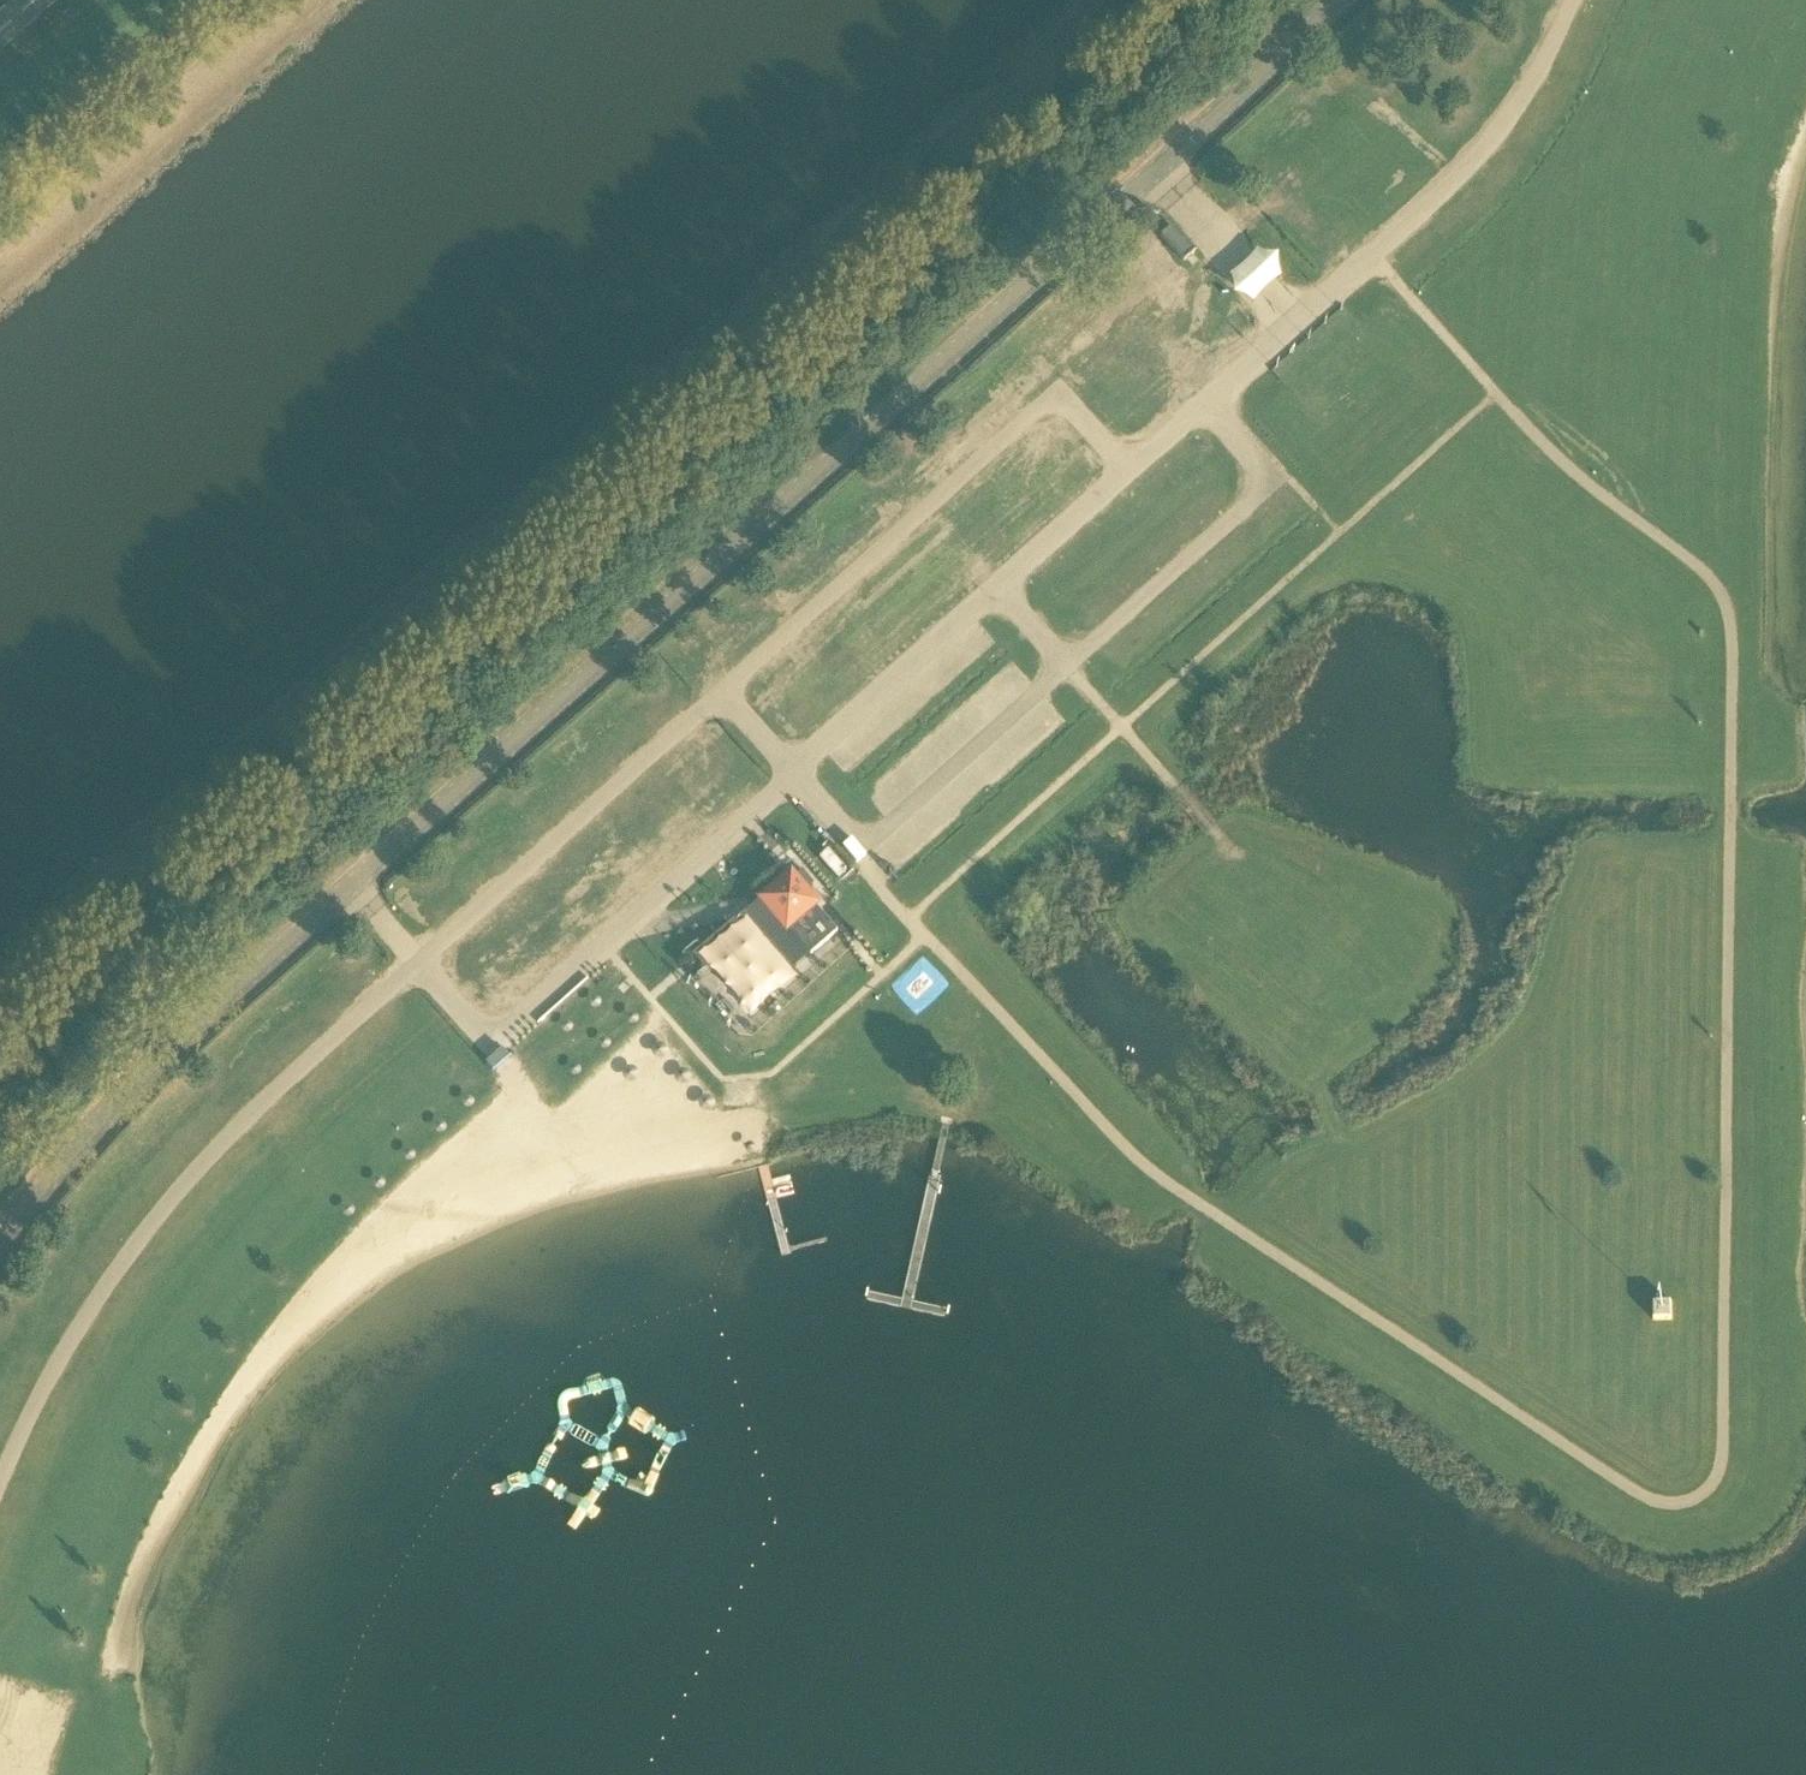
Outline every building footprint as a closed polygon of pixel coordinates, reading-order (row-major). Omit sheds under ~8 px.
[(1160,236),(1184,262),(1187,259),(1194,253),(1196,252),(1172,225),(1160,236)] [(791,874),(762,898),(786,928),(816,903),(791,874)]
